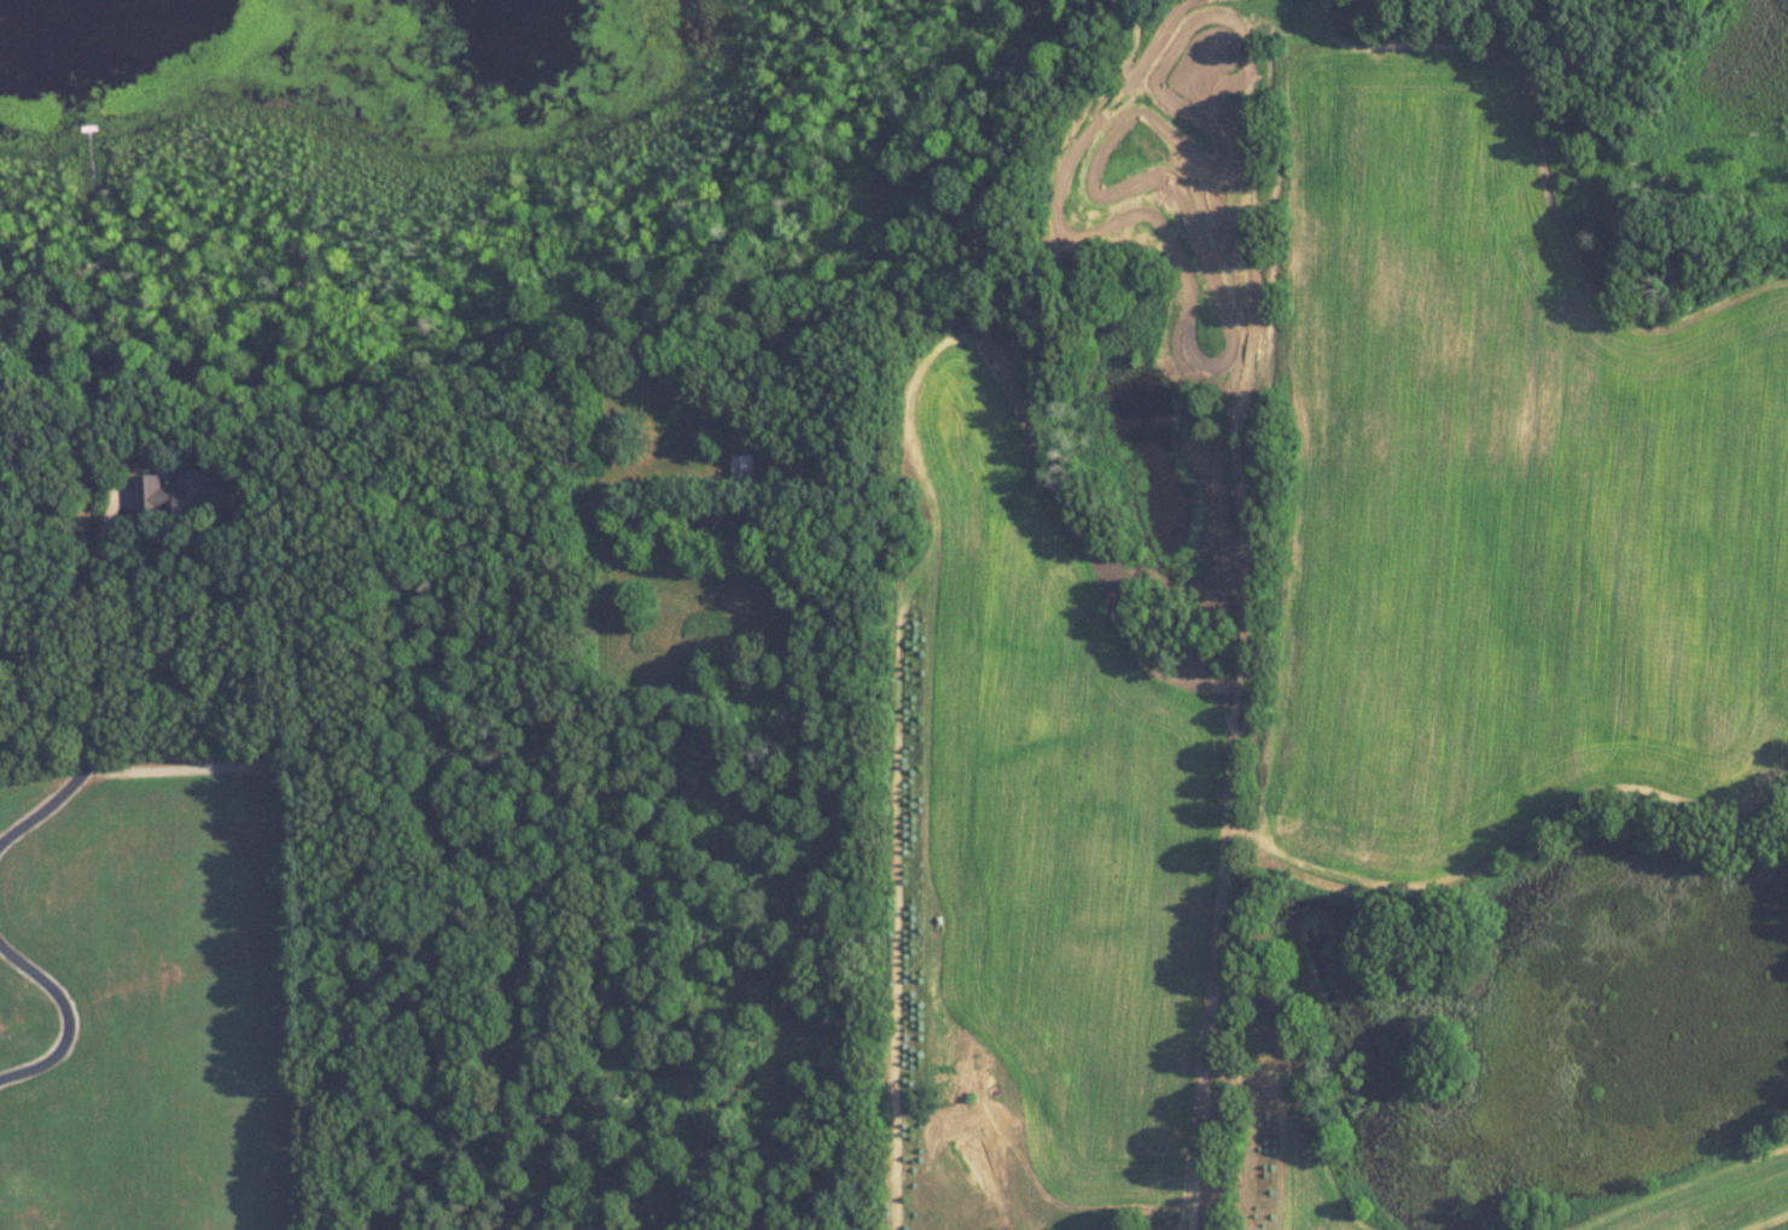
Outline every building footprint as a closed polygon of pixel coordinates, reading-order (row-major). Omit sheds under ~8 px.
[(733,483),(756,483),(756,455),(733,455),(733,483)] [(238,518),(238,486),(216,488),(216,473),(177,473),(177,486),(167,486),(167,477),(138,478),(138,519),(238,518)]
